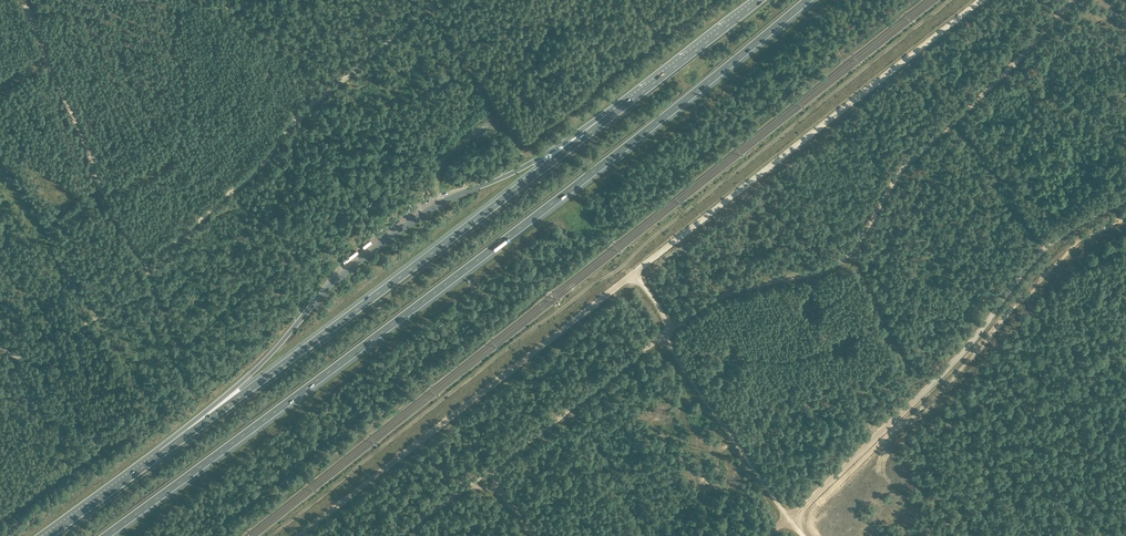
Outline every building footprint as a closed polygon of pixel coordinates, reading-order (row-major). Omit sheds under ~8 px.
[(391,224),(394,228),(409,218),(406,214),(391,224)] [(334,274),(336,277),(342,271),(340,268),(334,274)]
